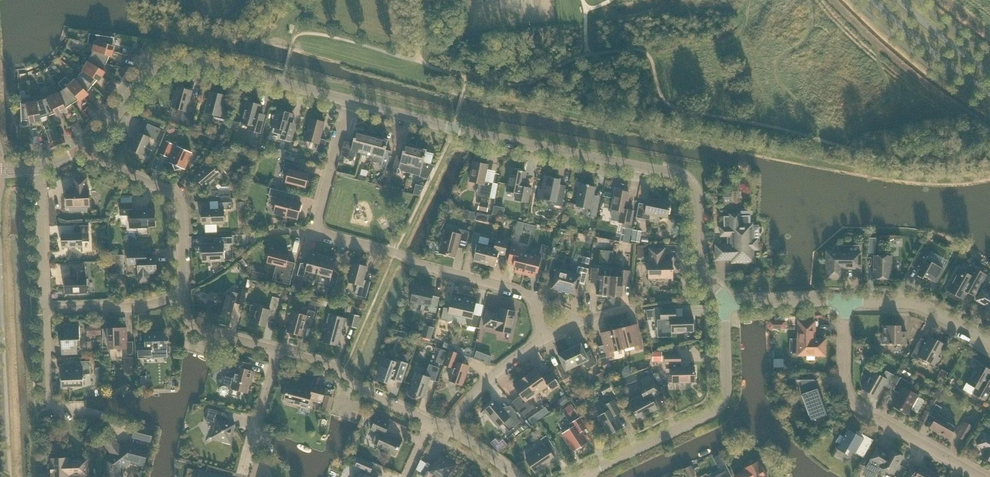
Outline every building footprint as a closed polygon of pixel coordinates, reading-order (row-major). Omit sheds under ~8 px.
[(116,47),(113,46),(114,38),(115,38),(115,37),(89,34),(88,44),(95,46),(114,52),(116,47)] [(106,63),(110,56),(113,57),(114,52),(95,46),(93,51),(94,51),(91,56),(106,63)] [(103,77),(106,72),(103,71),(106,63),(91,56),(88,61),(85,66),(101,76),(103,77)] [(131,68),(127,65),(123,69),(127,73),(132,67),(131,68)] [(92,86),(98,80),(100,81),(103,77),(101,76),(85,66),(83,70),(83,71),(79,75),(92,86)] [(85,98),(89,94),(87,92),(92,86),(79,75),(75,79),(71,82),(85,98)] [(85,98),(71,82),(68,86),(68,87),(63,90),(73,104),(79,99),(81,101),(85,98)] [(53,95),(63,113),(67,111),(66,108),(73,104),(63,90),(61,86),(51,91),(53,95)] [(178,87),(173,108),(183,111),(180,125),(191,128),(193,121),(191,121),(194,108),(188,106),(192,91),(178,87)] [(225,124),(228,111),(222,109),(226,96),(211,92),(206,112),(214,115),(213,121),(225,124)] [(41,121),(41,118),(49,116),(43,99),(42,95),(37,97),(32,98),(36,122),(41,121)] [(57,113),(58,116),(63,113),(53,95),(49,97),(49,98),(43,99),(49,116),(57,113)] [(23,121),(31,120),(31,123),(36,122),(32,98),(30,98),(25,99),(21,99),(22,122),(23,122),(23,121)] [(251,125),(250,130),(260,133),(264,118),(258,117),(259,113),(261,105),(248,102),(242,123),(251,125)] [(290,122),(292,114),(278,110),(274,128),(284,130),(282,138),(291,141),(295,128),(289,127),(290,122)] [(93,122),(89,118),(85,122),(89,126),(94,121),(93,122)] [(320,139),(324,123),(312,119),(308,132),(306,132),(304,140),(318,144),(316,151),(323,153),(326,140),(320,139)] [(85,122),(80,127),(84,130),(83,131),(89,126),(85,122)] [(151,138),(156,140),(161,129),(148,124),(144,134),(139,132),(131,150),(143,155),(149,157),(152,150),(146,148),(151,138)] [(367,134),(356,131),(353,146),(344,143),(341,156),(354,159),(356,152),(362,153),(367,134)] [(379,134),(367,131),(367,134),(362,153),(372,156),(378,137),(379,134)] [(387,168),(390,155),(391,151),(386,150),(388,139),(378,137),(372,156),(371,160),(382,163),(381,167),(387,168)] [(249,147),(257,149),(258,142),(251,140),(249,147)] [(160,154),(168,157),(174,144),(166,141),(160,154)] [(215,154),(224,145),(221,142),(212,151),(215,154)] [(416,147),(406,144),(402,158),(396,157),(392,171),(400,174),(401,170),(409,172),(409,173),(416,147)] [(185,169),(192,153),(177,146),(170,162),(173,164),(174,162),(176,163),(177,164),(176,164),(177,167),(178,166),(179,169),(182,168),(185,169)] [(423,164),(427,150),(416,147),(409,173),(410,173),(410,172),(420,175),(420,177),(428,179),(434,167),(423,164)] [(286,182),(306,187),(309,174),(298,171),(300,166),(285,162),(282,174),(288,176),(286,182)] [(485,181),(488,165),(474,162),(470,181),(479,183),(477,195),(490,198),(493,183),(485,181)] [(208,199),(223,199),(223,191),(220,191),(212,182),(225,171),(218,163),(214,166),(211,163),(195,176),(205,188),(207,186),(210,190),(210,191),(208,191),(208,199)] [(528,202),(531,188),(523,187),(526,172),(522,171),(522,170),(521,170),(520,171),(511,169),(507,191),(517,193),(515,200),(528,202)] [(235,175),(229,180),(233,186),(240,181),(235,175)] [(559,184),(560,179),(546,176),(543,190),(539,189),(537,198),(555,202),(554,205),(562,206),(566,186),(559,184)] [(76,191),(67,191),(67,207),(90,206),(89,190),(87,190),(87,178),(74,179),(74,187),(76,187),(76,191)] [(241,183),(236,186),(240,191),(245,187),(241,183)] [(596,217),(599,202),(593,200),(595,187),(589,186),(589,184),(581,183),(576,206),(591,209),(590,216),(596,217)] [(278,198),(274,213),(297,219),(301,203),(283,199),(285,192),(271,188),(269,196),(278,198)] [(612,219),(619,221),(619,222),(631,224),(633,211),(626,209),(629,192),(616,190),(612,209),(614,210),(612,219)] [(722,191),(722,202),(731,202),(731,191),(722,191)] [(667,217),(670,203),(648,198),(647,205),(639,203),(636,217),(649,220),(650,214),(658,216),(660,220),(665,217),(667,217)] [(224,209),(232,209),(232,202),(218,203),(219,209),(202,210),(203,225),(225,224),(224,209)] [(487,211),(489,204),(479,202),(478,209),(487,211)] [(140,227),(156,226),(155,210),(133,210),(132,203),(120,203),(121,215),(130,215),(130,228),(140,228),(140,227)] [(463,217),(473,220),(475,211),(465,209),(463,217)] [(753,241),(759,240),(758,226),(750,226),(749,218),(744,218),(744,217),(738,217),(738,216),(737,216),(737,215),(736,215),(735,214),(734,214),(734,215),(733,215),(733,216),(732,216),(732,217),(726,218),(726,211),(725,211),(725,226),(723,227),(722,227),(721,228),(721,229),(720,229),(720,230),(720,231),(720,232),(720,233),(720,234),(721,235),(721,236),(722,236),(723,237),(724,237),(725,237),(726,238),(733,237),(734,245),(716,245),(716,256),(717,256),(717,260),(734,259),(734,260),(737,260),(737,262),(749,262),(749,260),(752,260),(751,252),(754,252),(753,248),(754,248),(755,248),(756,248),(756,247),(757,246),(757,245),(757,244),(757,243),(756,242),(755,241),(754,241),(753,241)] [(517,221),(515,232),(521,234),(524,222),(517,221)] [(598,222),(596,234),(602,235),(605,223),(598,222)] [(63,248),(83,247),(82,240),(90,240),(89,225),(75,226),(75,233),(62,234),(63,248)] [(445,231),(439,253),(455,257),(459,242),(466,244),(469,231),(458,228),(456,234),(445,231)] [(642,230),(633,229),(631,234),(632,234),(631,241),(640,242),(642,230)] [(484,264),(489,246),(478,243),(481,234),(474,233),(470,247),(477,248),(474,261),(484,264)] [(215,244),(202,244),(203,261),(225,260),(224,244),(233,244),(233,237),(215,238),(215,244)] [(494,247),(489,246),(484,264),(495,267),(498,254),(505,255),(508,241),(497,238),(494,247)] [(868,253),(875,253),(876,238),(869,238),(868,253)] [(539,270),(545,272),(551,247),(542,244),(539,257),(529,255),(524,274),(534,277),(535,272),(538,273),(539,270)] [(647,245),(637,246),(637,255),(647,255),(647,245)] [(827,278),(842,278),(842,267),(860,267),(860,253),(860,246),(837,245),(837,253),(828,253),(827,278)] [(513,266),(516,267),(515,272),(524,274),(529,255),(520,253),(521,248),(512,246),(507,265),(513,266)] [(290,254),(271,249),(267,262),(277,265),(273,280),(290,285),(296,263),(288,261),(290,254)] [(664,262),(664,249),(650,250),(651,262),(649,262),(649,278),(673,278),(672,262),(664,262)] [(307,265),(301,263),(298,275),(304,277),(306,271),(318,274),(324,255),(311,251),(307,265)] [(149,282),(149,272),(157,272),(156,258),(147,258),(143,258),(143,252),(128,253),(128,264),(138,263),(139,273),(139,282),(149,282)] [(921,253),(913,266),(919,270),(916,275),(923,278),(924,276),(936,283),(944,269),(927,259),(928,256),(921,253)] [(124,274),(124,255),(112,255),(112,275),(124,274)] [(336,258),(324,255),(318,274),(331,278),(329,284),(336,286),(339,274),(333,272),(336,258)] [(874,256),(874,278),(891,279),(891,256),(874,256)] [(564,291),(569,271),(562,270),(563,263),(552,260),(548,273),(555,275),(552,288),(564,291)] [(367,267),(354,263),(349,282),(358,285),(355,295),(366,298),(371,282),(364,280),(367,267)] [(66,278),(66,293),(87,293),(87,278),(85,278),(85,266),(72,266),(72,278),(66,278)] [(576,273),(569,271),(564,291),(576,294),(580,281),(585,282),(588,269),(578,266),(576,273)] [(598,283),(597,294),(609,295),(611,277),(604,276),(605,269),(592,268),(591,282),(598,283)] [(970,275),(959,270),(948,290),(963,299),(967,292),(974,296),(986,275),(974,268),(970,275)] [(609,295),(622,296),(623,285),(629,285),(630,271),(618,270),(617,277),(611,277),(609,295)] [(256,272),(255,279),(270,281),(271,273),(256,272)] [(299,291),(301,285),(293,282),(291,288),(299,291)] [(989,315),(989,287),(988,287),(988,288),(983,286),(975,300),(985,307),(983,311),(989,315)] [(433,296),(434,291),(414,287),(411,301),(422,303),(421,310),(436,313),(440,297),(433,296)] [(219,294),(219,296),(211,294),(208,306),(213,307),(211,312),(230,317),(234,302),(236,302),(236,303),(243,305),(246,291),(238,289),(237,293),(228,291),(227,296),(219,294)] [(450,322),(452,320),(459,322),(465,298),(453,296),(450,309),(444,307),(441,320),(450,322)] [(258,307),(254,323),(265,326),(269,313),(275,315),(279,299),(273,297),(270,310),(258,307)] [(311,305),(319,307),(321,299),(313,297),(311,305)] [(476,301),(465,298),(459,322),(467,324),(467,326),(477,328),(479,315),(473,314),(476,301)] [(497,328),(496,330),(511,333),(516,312),(501,308),(500,315),(487,312),(484,325),(497,328)] [(675,309),(661,309),(661,320),(662,320),(663,332),(693,331),(693,316),(676,317),(675,309)] [(312,326),(315,312),(308,310),(307,316),(293,312),(288,332),(302,336),(305,324),(312,326)] [(329,323),(324,342),(337,345),(343,327),(345,327),(347,319),(329,314),(327,323),(329,323)] [(357,328),(360,316),(350,314),(347,326),(357,328)] [(425,325),(424,325),(421,337),(430,339),(434,323),(426,321),(425,325)] [(814,322),(800,322),(799,346),(798,346),(798,352),(799,352),(799,354),(801,354),(801,356),(807,356),(807,354),(815,354),(815,356),(821,357),(821,355),(824,355),(825,340),(814,340),(814,322)] [(643,348),(637,324),(619,329),(624,348),(635,346),(636,350),(643,348)] [(62,354),(78,353),(78,347),(81,346),(80,325),(64,326),(64,340),(61,340),(62,354)] [(101,335),(101,325),(87,326),(88,336),(101,335)] [(883,326),(883,344),(890,344),(890,345),(892,345),(892,344),(906,344),(907,332),(901,332),(901,326),(883,326)] [(127,348),(127,354),(134,354),(133,342),(127,342),(127,328),(109,328),(108,328),(109,349),(127,348)] [(601,333),(604,345),(597,347),(600,359),(614,356),(613,351),(624,348),(619,329),(601,333)] [(152,350),(168,349),(167,331),(145,332),(146,344),(138,344),(139,357),(152,356),(152,350)] [(936,366),(940,358),(937,356),(944,344),(931,337),(928,342),(921,338),(911,356),(918,360),(920,357),(936,366)] [(445,342),(443,347),(462,355),(464,349),(445,342)] [(581,344),(570,349),(577,365),(584,362),(587,368),(597,364),(591,353),(586,355),(581,344)] [(577,365),(570,349),(558,354),(564,366),(558,368),(564,379),(569,377),(566,370),(577,365)] [(449,381),(462,385),(469,366),(467,365),(470,357),(450,350),(445,365),(454,368),(449,381)] [(662,350),(653,351),(653,360),(662,360),(662,350)] [(666,364),(666,369),(672,369),(673,382),(686,382),(689,386),(693,382),(695,382),(695,367),(680,368),(680,363),(681,363),(680,355),(665,355),(665,364),(666,364)] [(379,378),(392,383),(393,378),(401,381),(407,363),(399,361),(398,363),(385,358),(379,378)] [(784,358),(774,358),(774,372),(791,372),(791,368),(784,368),(784,358)] [(910,368),(914,361),(906,358),(903,365),(910,368)] [(124,359),(125,372),(133,372),(133,359),(124,359)] [(248,370),(250,364),(237,360),(234,371),(236,372),(235,378),(226,376),(224,385),(220,387),(219,391),(221,394),(224,395),(228,393),(240,397),(242,391),(247,392),(251,380),(252,380),(254,372),(248,370)] [(91,374),(90,361),(76,361),(76,367),(63,368),(63,386),(84,386),(83,374),(91,374)] [(435,381),(440,368),(429,364),(425,376),(416,373),(413,381),(415,381),(411,391),(424,396),(429,379),(435,381)] [(969,384),(976,388),(973,393),(985,400),(989,391),(989,387),(985,384),(988,379),(989,375),(989,370),(980,364),(969,384)] [(908,377),(912,371),(905,367),(902,373),(908,377)] [(525,377),(537,394),(548,386),(551,390),(559,385),(552,373),(543,379),(536,369),(525,377)] [(603,371),(595,375),(599,383),(607,379),(603,371)] [(863,389),(877,397),(884,385),(889,388),(896,376),(887,371),(884,377),(872,371),(863,389)] [(537,394),(525,377),(514,385),(521,395),(513,401),(525,418),(536,409),(529,399),(537,394)] [(900,394),(893,406),(907,414),(918,395),(910,390),(913,384),(900,377),(893,390),(900,394)] [(811,420),(827,415),(815,380),(818,380),(818,379),(795,380),(797,380),(811,420)] [(638,418),(657,408),(651,397),(660,392),(654,380),(639,388),(645,398),(643,399),(642,397),(641,396),(640,396),(638,396),(636,396),(631,399),(630,400),(630,402),(630,403),(631,405),(638,418)] [(603,395),(612,391),(608,384),(600,388),(603,395)] [(322,402),(326,388),(314,385),(312,391),(289,385),(285,399),(287,402),(308,408),(311,399),(322,402)] [(583,395),(576,400),(581,408),(588,404),(583,395)] [(326,396),(322,410),(330,412),(334,398),(326,396)] [(560,399),(564,404),(569,401),(565,396),(560,399)] [(503,423),(509,431),(523,420),(514,409),(507,414),(496,401),(484,410),(499,427),(503,423)] [(608,411),(599,417),(609,434),(622,427),(615,415),(620,412),(614,401),(605,406),(608,411)] [(571,403),(561,410),(568,421),(578,414),(571,403)] [(937,416),(942,408),(936,404),(930,415),(936,418),(931,427),(950,438),(956,426),(937,416)] [(225,413),(210,409),(206,421),(216,423),(212,437),(223,440),(222,442),(231,444),(233,435),(232,435),(235,424),(223,421),(225,413)] [(378,415),(367,411),(364,417),(375,422),(378,415)] [(529,418),(533,423),(539,419),(535,413),(529,418)] [(395,455),(402,441),(385,433),(390,423),(377,418),(372,429),(377,432),(375,435),(376,435),(372,443),(378,445),(377,447),(395,455)] [(563,433),(574,451),(588,442),(581,432),(587,428),(580,418),(571,423),(573,426),(563,433)] [(525,421),(520,424),(524,430),(529,426),(525,421)] [(965,422),(962,426),(957,436),(966,441),(973,427),(965,422)] [(150,441),(153,431),(136,427),(134,437),(150,441)] [(863,457),(873,440),(857,430),(855,433),(848,430),(844,437),(841,435),(841,434),(840,434),(836,442),(840,444),(837,449),(848,455),(848,454),(850,450),(863,457)] [(506,436),(510,440),(515,436),(512,431),(506,436)] [(989,461),(989,436),(983,432),(976,445),(985,451),(982,456),(989,461)] [(546,446),(527,459),(536,473),(555,460),(550,451),(555,448),(546,435),(541,439),(546,446)] [(106,476),(122,476),(122,468),(133,459),(144,462),(143,465),(144,465),(148,450),(127,444),(121,449),(112,437),(105,443),(113,454),(106,460),(106,476)] [(893,474),(903,457),(890,449),(887,454),(877,448),(871,459),(865,469),(876,475),(881,467),(893,474)] [(451,472),(453,472),(457,465),(450,461),(449,462),(439,455),(433,466),(427,462),(420,474),(424,476),(425,476),(429,471),(437,476),(448,476),(451,472)] [(52,476),(70,476),(88,475),(88,459),(70,460),(70,458),(51,458),(52,476)] [(366,476),(368,472),(370,473),(374,464),(359,458),(356,467),(361,469),(360,473),(360,472),(358,476),(367,476),(366,476)] [(735,476),(767,476),(758,461),(744,469),(745,471),(735,476)] [(684,468),(689,476),(694,476),(696,476),(691,465),(684,468)] [(939,476),(921,467),(918,472),(916,476),(939,476)] [(908,473),(915,476),(916,476),(918,472),(911,468),(908,473)]
